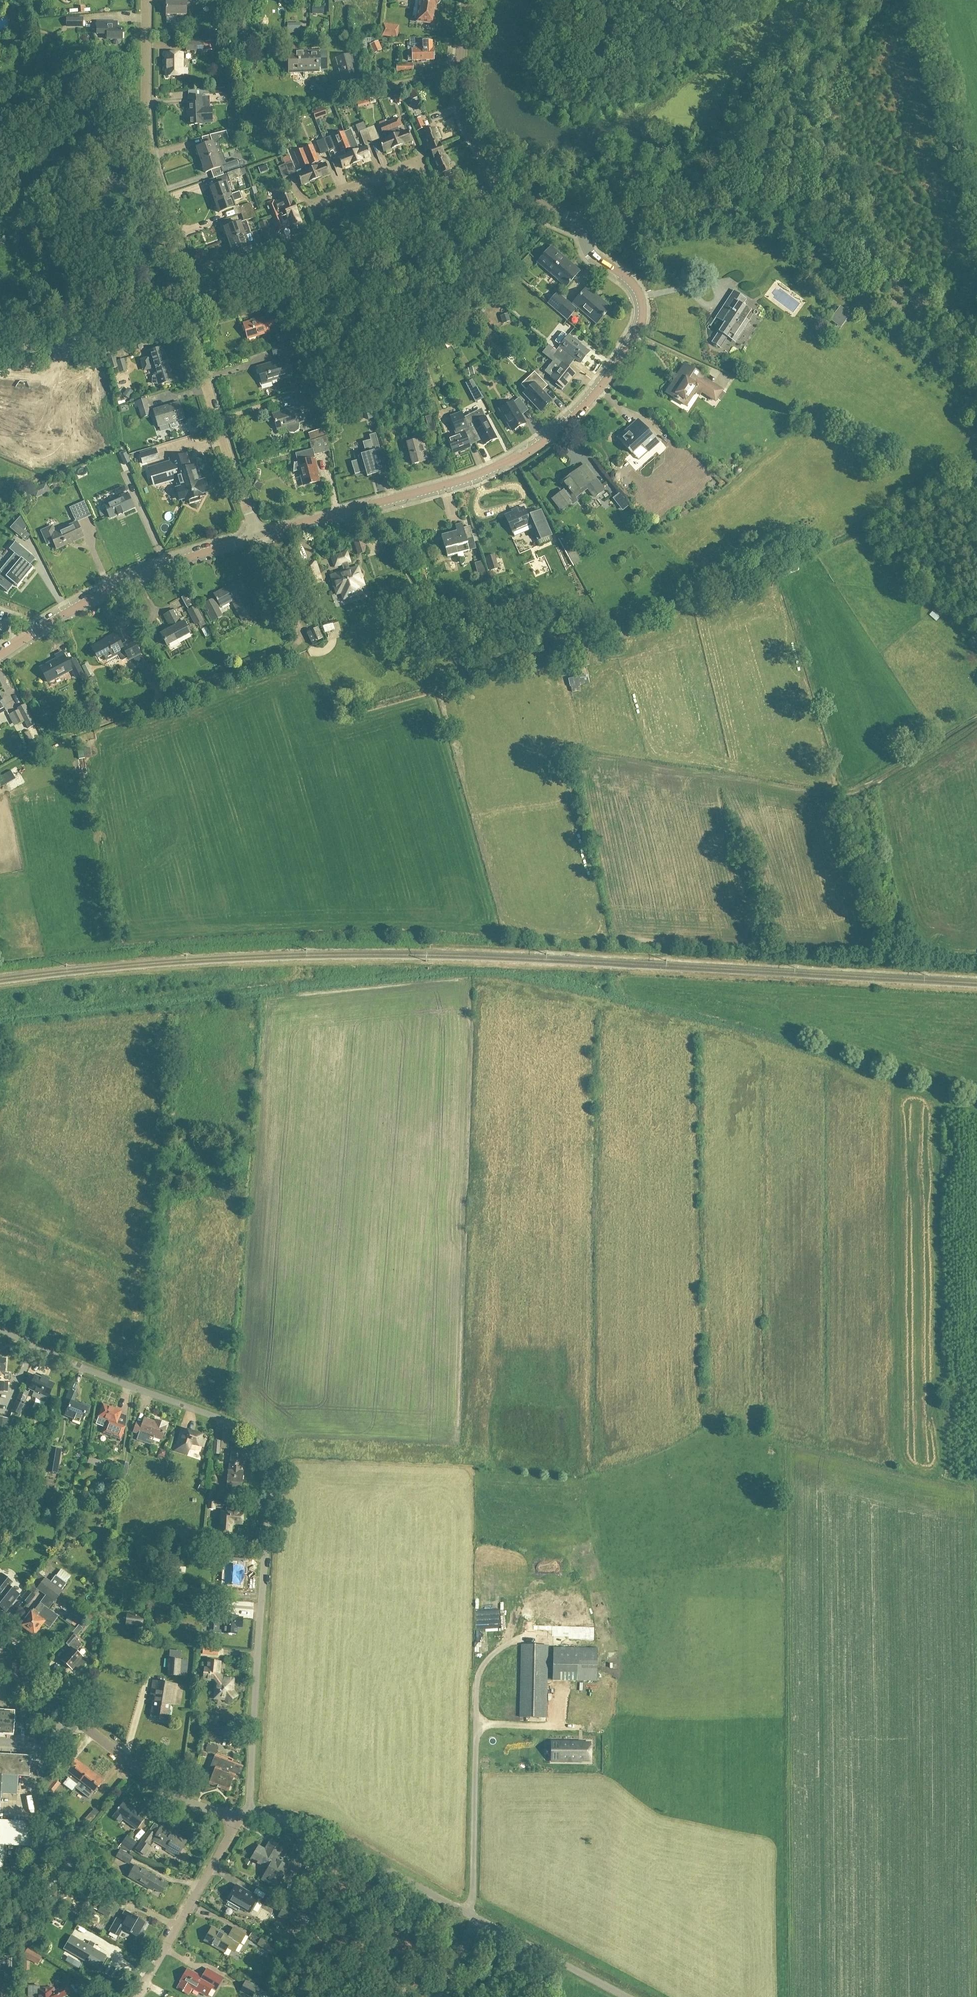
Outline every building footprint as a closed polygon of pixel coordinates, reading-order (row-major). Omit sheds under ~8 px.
[(167,8),(166,17),(177,17),(177,15),(186,15),(187,0),(178,0),(178,1),(167,1),(167,8)] [(437,3),(438,3),(439,2),(439,0),(416,0),(415,9),(414,17),(418,17),(417,22),(434,24),(437,3)] [(312,14),(324,14),(324,5),(312,5),(312,14)] [(67,17),(66,27),(83,27),(83,17),(67,17)] [(180,20),(180,33),(189,33),(189,20),(180,20)] [(97,22),(97,31),(97,34),(108,35),(107,40),(113,40),(113,43),(115,45),(118,45),(121,43),(121,40),(122,40),(122,28),(117,28),(117,22),(97,22)] [(300,33),(300,23),(287,23),(287,33),(300,33)] [(381,36),(392,37),(394,25),(383,23),(381,36)] [(408,47),(408,48),(409,61),(434,60),(434,48),(433,48),(433,42),(419,42),(419,38),(398,39),(398,42),(404,42),(404,41),(410,40),(410,47),(408,47)] [(206,42),(206,50),(206,51),(214,51),(214,41),(206,42)] [(370,45),(374,54),(382,50),(378,41),(370,45)] [(205,50),(206,42),(186,42),(186,51),(204,51),(204,50),(205,50)] [(289,52),(288,52),(289,72),(289,74),(303,73),(303,71),(319,70),(327,70),(326,53),(318,53),(318,52),(308,52),(308,51),(298,51),(289,52)] [(182,76),(182,68),(184,68),(185,67),(186,65),(186,63),(185,62),(184,61),(182,61),(182,54),(166,54),(166,76),(182,76)] [(351,54),(337,58),(344,83),(358,79),(351,54)] [(397,72),(413,72),(413,63),(397,64),(397,72)] [(415,90),(403,94),(406,102),(418,97),(415,90)] [(399,92),(393,95),(397,104),(403,101),(399,92)] [(203,96),(188,97),(189,104),(187,104),(188,113),(189,125),(204,124),(204,123),(212,122),(212,108),(211,108),(210,96),(203,97),(203,96)] [(374,106),(363,111),(366,117),(376,111),(374,106)] [(321,117),(319,110),(313,112),(315,119),(321,117)] [(330,115),(319,120),(321,127),(333,122),(330,115)] [(399,118),(388,123),(398,147),(412,141),(408,131),(400,134),(398,127),(402,125),(399,118)] [(425,128),(421,118),(413,121),(417,131),(425,128)] [(391,149),(398,147),(388,123),(387,123),(387,122),(380,125),(383,133),(385,132),(387,139),(380,142),(384,152),(386,151),(387,154),(392,152),(391,149)] [(374,126),(369,128),(367,129),(372,143),(380,140),(374,126)] [(425,138),(432,153),(442,149),(438,139),(440,138),(438,133),(436,133),(435,133),(436,132),(435,128),(424,132),(426,137),(425,138)] [(365,146),(372,143),(367,129),(360,132),(365,146)] [(344,132),(357,163),(363,161),(364,163),(369,161),(369,158),(371,158),(366,147),(359,150),(351,130),(344,132)] [(197,148),(198,150),(196,151),(198,155),(199,155),(201,160),(223,153),(219,142),(229,139),(226,132),(210,136),(212,143),(205,145),(197,148)] [(357,163),(344,132),(335,136),(341,152),(345,151),(346,155),(338,158),(343,169),(357,163)] [(323,139),(328,152),(336,149),(330,136),(323,139)] [(322,155),(328,152),(323,139),(317,142),(322,155)] [(313,146),(304,150),(316,180),(329,175),(329,174),(329,173),(326,165),(325,164),(323,159),(319,161),(313,146)] [(442,149),(432,153),(438,169),(439,169),(441,174),(444,173),(446,178),(440,180),(442,186),(446,184),(448,190),(465,183),(460,172),(453,175),(450,165),(449,166),(448,164),(450,164),(448,158),(446,159),(442,149)] [(303,185),(316,180),(304,150),(295,153),(302,170),(297,172),(303,185)] [(223,153),(201,160),(203,166),(202,167),(203,171),(205,171),(206,173),(221,168),(223,173),(245,165),(243,161),(239,162),(238,160),(227,164),(223,153)] [(292,161),(285,164),(290,176),(297,173),(292,161)] [(290,176),(285,164),(278,167),(283,179),(290,176)] [(258,168),(260,174),(269,171),(267,165),(258,168)] [(240,170),(227,174),(230,181),(231,181),(242,176),(240,170)] [(215,200),(231,195),(226,183),(211,188),(212,190),(210,190),(212,195),(213,195),(215,200)] [(231,195),(215,200),(217,206),(215,206),(217,211),(219,211),(219,213),(235,207),(233,202),(242,199),(240,192),(231,195)] [(268,204),(273,217),(297,208),(291,194),(281,198),(281,199),(276,202),(276,200),(268,204)] [(242,214),(253,209),(251,203),(240,207),(242,214)] [(303,222),(297,208),(273,217),(279,231),(287,228),(286,227),(292,225),(292,226),(293,226),(297,235),(304,232),(301,223),(303,222)] [(225,235),(227,235),(229,240),(250,233),(246,221),(256,217),(253,209),(242,214),(244,221),(240,223),(240,222),(225,228),(225,230),(224,230),(225,235)] [(259,224),(266,243),(275,239),(271,230),(270,231),(266,221),(259,224)] [(251,233),(250,233),(229,240),(231,246),(229,246),(231,251),(233,251),(233,253),(241,250),(242,255),(244,256),(254,252),(257,260),(269,256),(265,243),(256,247),(251,233)] [(580,272),(551,247),(538,262),(566,287),(580,272)] [(610,308),(587,288),(574,303),(597,323),(610,308)] [(724,323),(712,342),(716,345),(721,348),(728,337),(730,333),(739,339),(739,338),(735,336),(740,328),(744,330),(750,322),(746,319),(751,311),(747,308),(743,305),(747,299),(734,291),(718,314),(720,320),(721,321),(724,323)] [(783,291),(776,299),(797,318),(804,309),(783,291)] [(549,303),(558,311),(566,301),(557,293),(549,303)] [(576,309),(566,301),(558,311),(567,319),(576,309)] [(265,317),(243,324),(248,339),(270,332),(269,330),(281,326),(277,314),(272,316),(266,318),(265,317)] [(293,330),(279,334),(282,342),(295,337),(293,330)] [(556,342),(561,346),(556,351),(572,364),(575,359),(580,363),(589,352),(569,336),(568,336),(563,332),(556,342)] [(299,339),(282,344),(285,355),(301,350),(299,339)] [(173,381),(171,372),(163,347),(148,352),(150,357),(141,360),(145,370),(153,368),(156,376),(153,377),(153,384),(158,384),(159,385),(166,383),(166,384),(171,384),(170,382),(173,381)] [(568,368),(572,364),(556,351),(556,352),(553,349),(549,354),(562,364),(551,378),(557,383),(555,385),(562,390),(575,374),(568,368)] [(124,359),(116,361),(115,356),(107,358),(110,369),(118,367),(120,372),(127,370),(124,359)] [(288,359),(257,368),(261,380),(259,381),(261,386),(272,383),(271,381),(293,375),(288,359)] [(715,401),(717,399),(722,391),(722,390),(704,378),(705,377),(685,364),(666,393),(686,406),(697,389),(698,389),(702,392),(715,401)] [(548,386),(535,372),(521,384),(527,390),(524,393),(541,411),(552,401),(543,391),(548,386)] [(305,421),(302,410),(313,407),(309,392),(294,397),(298,407),(273,415),(278,430),(286,427),(287,429),(290,432),(294,432),(298,429),(299,425),(298,423),(305,421)] [(692,409),(699,398),(694,395),(687,406),(692,409)] [(520,414),(527,408),(519,398),(513,403),(513,402),(500,409),(513,431),(526,423),(520,414)] [(146,399),(134,402),(136,407),(139,406),(142,418),(151,415),(146,399)] [(180,402),(154,410),(159,427),(170,424),(171,427),(173,428),(178,427),(179,425),(177,421),(185,419),(180,402)] [(466,420),(475,443),(481,440),(484,445),(496,439),(485,417),(484,417),(480,412),(475,415),(469,418),(466,420)] [(466,420),(463,415),(461,413),(451,417),(457,435),(448,438),(453,454),(470,447),(470,446),(475,443),(466,420)] [(437,431),(433,418),(426,420),(430,433),(437,431)] [(638,420),(618,439),(632,453),(642,444),(648,451),(658,442),(638,420)] [(73,422),(62,424),(64,437),(76,435),(73,422)] [(318,438),(325,435),(323,429),(316,431),(318,438)] [(376,434),(369,435),(370,440),(362,442),(366,453),(358,456),(359,460),(351,462),(355,475),(365,472),(367,477),(380,473),(380,470),(377,461),(374,451),(380,450),(376,434)] [(326,436),(313,441),(316,454),(329,450),(326,436)] [(407,443),(412,464),(429,460),(423,439),(407,443)] [(159,459),(156,448),(139,453),(143,464),(159,459)] [(294,472),(298,471),(300,471),(304,486),(319,482),(317,474),(318,474),(312,449),(296,453),(298,462),(296,462),(295,463),(295,462),(294,462),(293,472),(294,473),(294,472)] [(131,462),(127,453),(121,456),(125,465),(131,462)] [(188,501),(189,504),(201,501),(200,497),(205,496),(203,492),(208,491),(205,481),(198,483),(195,474),(198,473),(195,465),(189,467),(185,454),(171,459),(172,463),(149,470),(154,485),(177,478),(180,489),(176,490),(179,500),(183,499),(184,502),(188,501)] [(576,498),(588,488),(595,496),(604,489),(585,465),(563,482),(569,489),(568,489),(569,490),(566,493),(565,492),(559,496),(558,495),(553,499),(561,510),(570,502),(568,499),(573,495),(576,498)] [(613,482),(617,482),(620,480),(621,473),(618,470),(614,470),(611,473),(611,479),(613,482)] [(128,493),(104,504),(110,518),(134,507),(128,493)] [(620,494),(614,498),(621,508),(628,503),(620,494)] [(70,508),(75,519),(81,516),(76,505),(70,508)] [(524,508),(518,511),(518,512),(506,517),(515,537),(533,530),(538,542),(552,536),(541,511),(528,517),(524,508)] [(47,545),(54,542),(57,549),(84,537),(77,522),(52,533),(50,527),(41,531),(47,545)] [(442,536),(448,557),(470,551),(469,548),(475,547),(470,527),(463,528),(462,523),(456,525),(457,531),(442,536)] [(353,540),(354,544),(358,555),(367,552),(363,536),(353,540)] [(567,537),(560,541),(567,553),(574,549),(567,537)] [(8,592),(14,584),(18,586),(33,568),(30,565),(36,558),(16,541),(10,549),(14,552),(14,553),(0,569),(0,585),(8,592)] [(337,593),(342,592),(344,599),(361,593),(359,586),(364,585),(358,567),(351,570),(348,562),(350,561),(347,552),(332,557),(335,567),(340,565),(342,572),(332,576),(337,593)] [(495,554),(486,557),(490,570),(499,568),(495,554)] [(783,565),(785,570),(800,565),(797,559),(783,565)] [(478,575),(480,580),(490,578),(484,560),(480,562),(483,573),(478,575)] [(304,567),(311,587),(322,583),(315,563),(304,567)] [(241,619),(257,611),(254,604),(250,606),(245,595),(247,593),(240,580),(214,594),(217,598),(203,605),(209,615),(220,610),(219,608),(220,607),(221,608),(232,602),(241,619)] [(204,620),(200,613),(195,605),(189,608),(187,610),(195,625),(204,620)] [(942,615),(935,608),(930,615),(936,621),(942,615)] [(171,629),(161,634),(167,646),(190,633),(184,622),(182,623),(175,610),(164,616),(171,629)] [(328,633),(337,630),(335,624),(325,627),(328,633)] [(318,627),(313,629),(318,639),(323,637),(318,627)] [(109,638),(98,644),(92,647),(97,657),(103,654),(107,660),(117,654),(120,660),(122,661),(128,658),(129,660),(133,658),(141,654),(134,641),(133,639),(127,642),(122,645),(115,633),(109,637),(109,638)] [(971,639),(971,638),(967,643),(976,651),(976,641),(973,637),(971,639)] [(83,674),(74,658),(67,661),(62,652),(56,655),(58,659),(40,669),(48,682),(72,669),(77,677),(83,674)] [(570,687),(589,683),(588,674),(568,679),(570,687)] [(25,704),(21,706),(17,708),(18,710),(11,714),(17,725),(25,721),(28,728),(36,724),(25,704)] [(55,725),(43,731),(46,741),(56,737),(56,736),(58,734),(55,725)] [(41,1378),(35,1376),(30,1389),(35,1391),(32,1396),(47,1403),(49,1397),(55,1384),(49,1382),(50,1379),(43,1375),(41,1378)] [(65,1403),(70,1405),(65,1415),(82,1422),(86,1414),(88,1415),(91,1407),(82,1403),(81,1406),(73,1402),(77,1394),(70,1391),(65,1403)] [(120,1439),(125,1427),(117,1424),(121,1413),(122,1411),(103,1405),(99,1417),(97,1424),(105,1427),(103,1433),(110,1435),(120,1439)] [(147,1443),(150,1435),(161,1440),(167,1424),(156,1420),(155,1422),(145,1418),(142,1425),(137,1423),(133,1432),(139,1434),(137,1440),(147,1443)] [(187,1455),(191,1443),(203,1447),(206,1436),(188,1431),(187,1432),(182,1430),(176,1452),(187,1455)] [(57,1473),(61,1449),(51,1448),(47,1472),(57,1473)] [(227,1492),(241,1493),(243,1472),(242,1472),(243,1461),(245,1461),(246,1452),(232,1450),(230,1471),(229,1471),(227,1492)] [(29,1461),(20,1458),(19,1463),(16,1462),(13,1469),(25,1473),(29,1461)] [(122,1461),(120,1474),(127,1475),(130,1463),(122,1461)] [(217,1500),(224,1500),(225,1490),(218,1489),(217,1500)] [(223,1502),(215,1501),(208,1500),(208,1509),(216,1510),(216,1508),(223,1508),(223,1502)] [(226,1512),(222,1512),(221,1534),(231,1534),(232,1523),(243,1524),(244,1514),(240,1513),(240,1509),(226,1508),(226,1512)] [(219,1551),(206,1550),(201,1550),(201,1556),(205,1557),(218,1558),(219,1551)] [(233,1566),(234,1560),(225,1559),(225,1566),(226,1566),(225,1584),(240,1585),(241,1573),(244,1573),(244,1566),(233,1566)] [(6,1611),(19,1595),(10,1588),(10,1587),(13,1582),(1,1573),(0,1572),(0,1607),(6,1611)] [(22,1625),(28,1629),(26,1631),(32,1636),(34,1634),(43,1623),(50,1628),(59,1616),(49,1609),(54,1602),(55,1602),(63,1591),(61,1590),(50,1582),(45,1578),(38,1573),(30,1583),(40,1590),(46,1595),(35,1610),(34,1609),(22,1625)] [(35,1596),(28,1590),(21,1599),(28,1604),(35,1596)] [(191,1599),(190,1608),(207,1610),(208,1601),(191,1599)] [(558,1603),(558,1634),(579,1634),(578,1602),(558,1603)] [(127,1614),(126,1625),(143,1627),(144,1615),(127,1614)] [(238,1618),(238,1616),(226,1615),(226,1619),(215,1618),(214,1633),(225,1634),(225,1633),(236,1634),(237,1627),(242,1627),(243,1618),(238,1618)] [(82,1645),(74,1638),(83,1628),(79,1625),(71,1635),(65,1642),(72,1648),(62,1660),(72,1669),(75,1665),(80,1670),(87,1662),(82,1657),(76,1651),(82,1645)] [(546,1717),(548,1645),(522,1645),(521,1717),(546,1717)] [(204,1646),(204,1654),(219,1655),(219,1647),(204,1646)] [(596,1681),(597,1672),(607,1673),(607,1662),(597,1661),(597,1649),(553,1648),(553,1680),(596,1681)] [(188,1677),(189,1660),(169,1659),(167,1675),(188,1677)] [(205,1668),(204,1673),(203,1680),(216,1682),(214,1698),(226,1700),(228,1703),(237,1696),(232,1690),(234,1679),(224,1678),(219,1672),(220,1662),(209,1661),(208,1669),(205,1668)] [(155,1695),(151,1716),(168,1719),(171,1704),(174,1705),(177,1684),(154,1680),(151,1694),(155,1695)] [(0,1711),(0,1734),(14,1735),(15,1711),(0,1711)] [(207,1731),(205,1738),(220,1742),(222,1735),(207,1731)] [(560,1742),(560,1762),(579,1762),(579,1761),(590,1761),(590,1743),(580,1743),(580,1742),(560,1742)] [(207,1745),(206,1751),(217,1754),(219,1747),(207,1745)] [(1,1793),(2,1775),(18,1776),(29,1776),(30,1756),(0,1754),(0,1807),(1,1793)] [(208,1773),(213,1775),(210,1784),(228,1791),(235,1774),(239,1776),(243,1767),(215,1756),(208,1773)] [(75,1787),(76,1788),(89,1770),(76,1760),(68,1770),(65,1775),(77,1785),(75,1787)] [(102,1781),(89,1770),(76,1788),(89,1798),(94,1791),(102,1781)] [(2,1775),(1,1793),(17,1794),(18,1776),(2,1775)] [(47,1789),(53,1794),(61,1784),(55,1779),(47,1789)] [(39,1785),(21,1802),(27,1809),(45,1792),(39,1785)] [(119,1823),(123,1818),(137,1829),(148,1814),(138,1807),(136,1809),(125,1800),(116,1813),(112,1817),(119,1823)] [(5,1869),(6,1857),(7,1845),(30,1847),(31,1822),(0,1820),(0,1869),(5,1869)] [(150,1830),(136,1850),(145,1855),(155,1840),(167,1848),(166,1850),(177,1856),(186,1841),(172,1833),(173,1832),(162,1825),(157,1835),(150,1830)] [(117,1847),(129,1852),(136,1842),(127,1835),(117,1847)] [(260,1863),(268,1868),(261,1879),(276,1888),(291,1863),(279,1856),(283,1849),(270,1841),(265,1849),(259,1845),(251,1858),(258,1862),(257,1864),(259,1865),(260,1863)] [(121,1849),(116,1856),(130,1863),(134,1856),(128,1853),(121,1849)] [(65,1871),(67,1873),(72,1868),(62,1859),(53,1870),(60,1876),(65,1871)] [(167,1883),(135,1865),(129,1876),(153,1890),(154,1888),(162,1893),(167,1883)] [(309,1891),(313,1883),(301,1876),(297,1884),(309,1891)] [(258,1898),(236,1885),(227,1900),(249,1913),(258,1898)] [(293,1910),(269,1896),(264,1904),(280,1913),(277,1917),(291,1925),(298,1913),(293,1910)] [(290,1905),(298,1910),(303,1900),(297,1897),(296,1898),(294,1897),(290,1905)] [(93,1908),(99,1911),(98,1912),(108,1917),(113,1909),(102,1904),(102,1905),(96,1902),(93,1908)] [(122,1928),(137,1936),(145,1922),(125,1911),(119,1920),(116,1918),(111,1928),(120,1933),(122,1928)] [(234,1927),(229,1936),(212,1927),(204,1940),(225,1952),(227,1948),(234,1952),(240,1943),(246,1934),(234,1927)] [(72,1936),(64,1949),(99,1969),(107,1956),(93,1948),(95,1944),(90,1941),(88,1945),(72,1936)] [(276,1955),(279,1948),(261,1937),(257,1944),(276,1955)] [(23,1956),(27,1959),(38,1965),(43,1956),(33,1950),(28,1948),(23,1956)] [(5,1971),(12,1971),(12,1955),(0,1956),(0,1971),(5,1971)] [(181,1982),(178,1988),(188,1994),(192,1987),(207,1996),(219,1976),(207,1969),(203,1976),(199,1974),(198,1975),(188,1969),(180,1981),(181,1982)] [(251,1996),(252,1996),(258,1986),(246,1980),(239,1991),(251,1996)] [(55,1992),(54,1988),(38,1988),(38,1992),(39,1992),(38,1996),(62,1996),(70,1993),(66,1986),(55,1992)]
